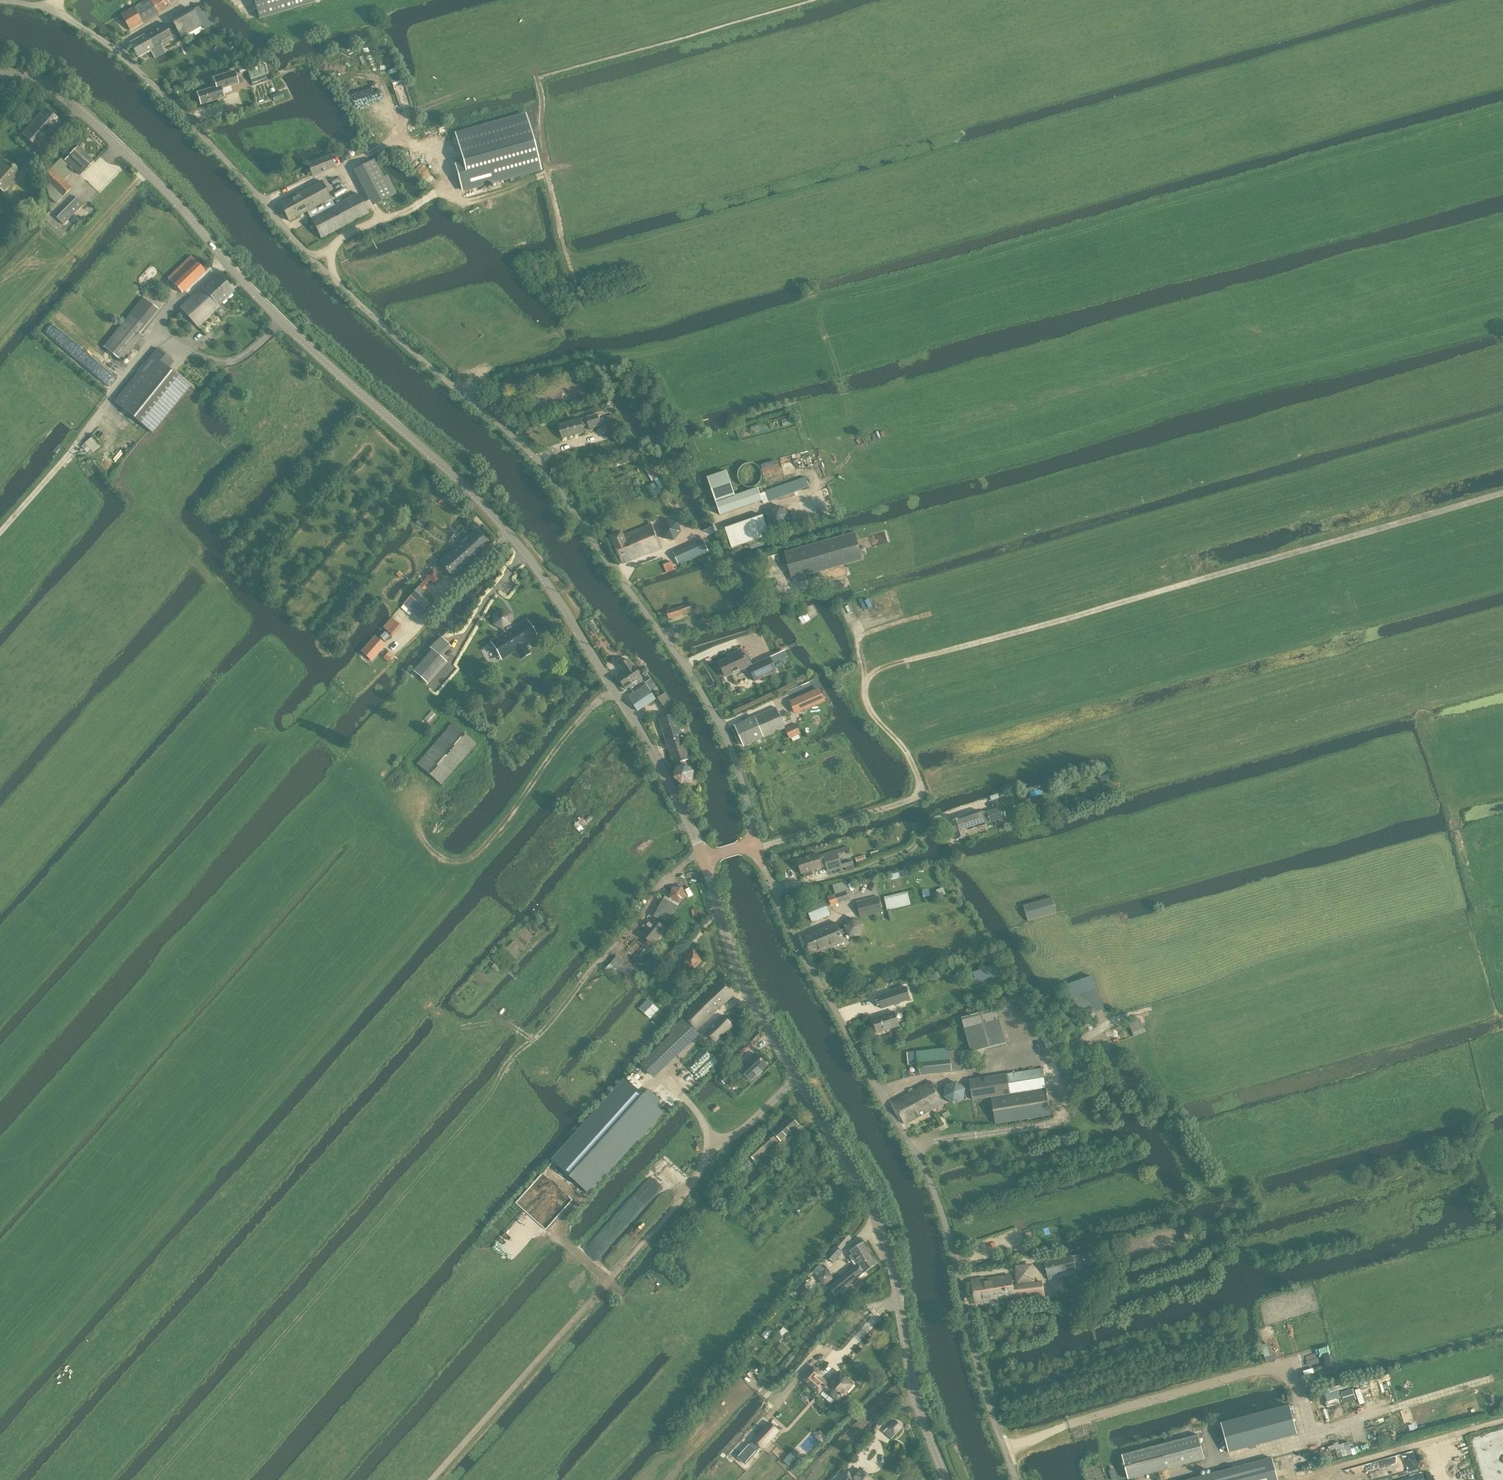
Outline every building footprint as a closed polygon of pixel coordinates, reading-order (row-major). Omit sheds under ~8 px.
[(121,13),(130,31),(158,14),(158,13),(150,0),(144,0),(121,13)] [(259,17),(259,19),(315,3),(314,0),(254,0),(259,17)] [(174,24),(179,33),(181,37),(193,31),(195,35),(213,24),(203,5),(200,5),(183,15),(172,21),(174,24)] [(151,51),(155,58),(163,54),(158,45),(172,38),(172,37),(166,28),(164,24),(130,43),(138,58),(151,51)] [(253,65),(246,67),(247,68),(252,84),(266,79),(261,65),(260,63),(259,60),(259,59),(259,58),(251,61),(252,63),(253,65)] [(224,98),(221,89),(238,84),(234,72),(213,78),(216,87),(197,93),(201,105),(224,98)] [(22,135),(38,149),(61,122),(45,108),(22,135)] [(525,113),(454,132),(463,162),(454,164),(462,192),(541,170),(525,113)] [(73,168),(81,174),(93,162),(78,147),(68,157),(65,160),(70,164),(69,165),(72,169),(73,168)] [(45,154),(41,158),(44,161),(43,161),(45,163),(49,158),(45,154)] [(308,164),(312,176),(336,168),(331,156),(308,164)] [(19,174),(2,159),(0,162),(0,188),(4,192),(19,174)] [(51,183),(48,186),(47,187),(50,197),(56,203),(60,199),(71,189),(63,181),(70,175),(64,169),(67,165),(61,160),(44,177),(51,183)] [(373,160),(358,168),(377,204),(396,194),(386,175),(383,177),(379,169),(374,160),(373,160)] [(330,185),(336,196),(350,196),(354,187),(348,176),(338,176),(330,185)] [(310,219),(321,239),(368,214),(358,194),(334,207),(321,182),(280,204),(289,221),(309,211),(312,217),(310,219)] [(57,217),(56,218),(63,225),(67,221),(69,219),(74,224),(75,225),(76,224),(80,220),(74,214),(75,214),(84,204),(84,203),(77,197),(57,217)] [(182,293),(205,272),(191,257),(169,279),(182,293)] [(181,308),(198,326),(234,292),(217,274),(181,308)] [(121,324),(103,346),(104,347),(122,362),(143,336),(139,333),(125,321),(124,320),(121,324)] [(158,349),(114,402),(152,433),(190,386),(168,368),(174,362),(158,349)] [(589,425),(590,428),(601,425),(598,415),(587,418),(571,422),(559,425),(563,439),(584,433),(583,427),(589,425)] [(605,423),(608,434),(617,431),(617,429),(622,427),(620,416),(614,418),(615,420),(605,423)] [(779,471),(778,467),(776,460),(761,465),(764,476),(779,471)] [(759,479),(759,478),(759,475),(757,471),(754,469),(752,468),(750,468),(746,469),(743,471),(741,472),(740,474),(740,476),(739,478),(740,482),(742,485),(745,487),(748,488),(750,488),(753,488),(755,487),(756,485),(758,483),(759,480),(759,479)] [(762,501),(760,494),(758,488),(735,496),(727,471),(708,478),(720,515),(762,501)] [(766,492),(760,494),(762,501),(763,504),(809,487),(805,478),(805,477),(765,491),(766,492)] [(655,481),(646,487),(653,498),(662,493),(655,481)] [(786,525),(789,514),(780,506),(769,510),(767,521),(775,529),(786,525)] [(731,548),(770,535),(763,516),(725,529),(731,548)] [(663,539),(674,541),(681,532),(677,522),(666,520),(659,528),(663,539)] [(613,543),(622,564),(660,549),(651,525),(623,535),(622,533),(611,537),(613,543)] [(453,578),(489,545),(476,530),(439,562),(453,578)] [(785,552),(793,579),(863,560),(855,533),(785,552)] [(704,541),(674,553),(679,565),(708,553),(704,541)] [(667,573),(675,570),(672,562),(664,565),(667,573)] [(425,576),(426,577),(429,580),(435,586),(443,578),(433,568),(425,576)] [(416,617),(433,601),(419,587),(403,604),(416,617)] [(667,611),(669,618),(697,611),(695,603),(667,611)] [(502,608),(492,614),(493,625),(502,630),(502,629),(505,634),(494,641),(496,644),(495,646),(495,648),(496,650),(497,652),(498,653),(500,654),(502,655),(504,658),(515,651),(521,660),(530,654),(524,645),(537,638),(526,621),(512,630),(509,625),(511,624),(510,614),(502,608)] [(380,637),(384,641),(389,637),(385,632),(380,637)] [(374,635),(360,651),(371,661),(385,645),(374,635)] [(433,651),(414,670),(427,683),(447,664),(440,656),(433,650),(433,651)] [(727,658),(719,662),(726,677),(747,667),(754,682),(777,671),(770,657),(753,665),(748,654),(743,657),(740,650),(726,656),(727,658)] [(630,687),(634,693),(646,684),(647,686),(653,682),(650,678),(648,674),(642,678),(634,667),(630,660),(621,666),(625,673),(618,677),(627,690),(630,687)] [(656,699),(647,686),(646,684),(634,693),(628,697),(638,712),(656,699)] [(668,712),(676,707),(666,693),(658,698),(668,712)] [(796,699),(801,713),(808,710),(802,696),(796,699)] [(736,726),(745,746),(785,728),(776,708),(736,726)] [(674,765),(676,764),(677,768),(687,765),(686,761),(691,759),(684,738),(692,736),(688,725),(680,728),(676,714),(660,720),(674,765)] [(441,785),(476,744),(452,724),(417,764),(441,785)] [(786,730),(790,738),(801,733),(798,725),(786,730)] [(682,785),(692,782),(694,772),(686,765),(676,768),(674,779),(682,785)] [(1070,781),(1059,784),(1060,790),(1071,786),(1070,781)] [(990,822),(1004,818),(1000,808),(987,812),(990,822)] [(966,836),(965,831),(985,825),(981,812),(951,821),(957,839),(966,836)] [(819,855),(798,861),(802,873),(803,873),(804,876),(806,877),(812,875),(813,873),(812,870),(827,865),(829,872),(854,864),(852,861),(841,864),(839,855),(838,854),(850,850),(849,848),(824,855),(819,857),(819,855)] [(864,855),(855,858),(857,864),(866,861),(864,855)] [(835,895),(829,896),(831,906),(850,900),(848,891),(850,890),(847,882),(841,884),(833,886),(835,895)] [(666,895),(654,916),(668,925),(675,912),(681,903),(687,896),(686,895),(682,888),(681,887),(671,888),(670,898),(666,895)] [(907,892),(885,897),(888,910),(910,905),(907,892)] [(857,902),(861,917),(882,912),(879,897),(857,902)] [(1024,906),(1028,920),(1056,912),(1052,897),(1024,906)] [(830,915),(824,900),(807,907),(813,921),(830,915)] [(653,945),(667,929),(654,918),(641,934),(653,945)] [(853,918),(843,926),(848,937),(861,936),(863,924),(853,918)] [(837,924),(805,936),(812,955),(844,942),(841,935),(846,933),(844,928),(839,930),(837,924)] [(683,962),(678,967),(684,972),(689,966),(693,970),(703,959),(694,951),(683,962)] [(968,974),(975,994),(1002,985),(995,965),(968,974)] [(1066,986),(1073,1003),(1079,1019),(1104,1009),(1092,976),(1066,986)] [(684,1016),(697,1030),(734,995),(721,981),(684,1016)] [(906,986),(877,995),(881,1008),(909,999),(906,986)] [(639,1008),(650,1019),(659,1010),(648,999),(639,1008)] [(964,1026),(971,1051),(1006,1042),(1003,1030),(996,1008),(979,1013),(961,1017),(964,1026)] [(900,1016),(898,1012),(873,1019),(877,1033),(899,1026),(897,1017),(900,1016)] [(707,1033),(716,1042),(733,1025),(724,1016),(707,1033)] [(684,1018),(676,1025),(689,1038),(696,1031),(693,1028),(684,1018)] [(689,1038),(676,1025),(668,1034),(671,1038),(641,1064),(653,1077),(700,1035),(696,1031),(689,1038)] [(949,1048),(917,1052),(917,1057),(918,1063),(920,1076),(958,1072),(961,1071),(960,1057),(955,1058),(950,1058),(949,1048)] [(749,1062),(744,1066),(750,1074),(756,1069),(758,1072),(766,1065),(757,1054),(748,1061),(749,1062)] [(991,1097),(996,1124),(1050,1115),(1049,1106),(1043,1068),(970,1080),(973,1099),(991,1097)] [(731,1069),(720,1079),(725,1084),(736,1074),(731,1069)] [(626,1079),(553,1160),(589,1192),(637,1139),(639,1140),(663,1113),(656,1106),(661,1100),(648,1089),(643,1094),(626,1079)] [(953,1104),(964,1100),(965,1089),(956,1081),(945,1086),(944,1097),(953,1104)] [(905,1124),(943,1104),(931,1082),(893,1102),(905,1124)] [(776,1146),(799,1125),(792,1117),(750,1156),(755,1161),(767,1150),(774,1143),(776,1146)] [(745,1158),(737,1167),(738,1168),(744,1174),(752,1164),(746,1159),(745,1158)] [(845,1233),(835,1245),(841,1251),(852,1239),(845,1233)] [(829,1287),(835,1295),(865,1272),(878,1262),(864,1243),(851,1253),(860,1264),(829,1287)] [(835,1246),(826,1256),(834,1263),(843,1253),(841,1251),(835,1246)] [(1092,1251),(1064,1258),(1045,1263),(1048,1276),(1065,1272),(1096,1264),(1092,1251)] [(1017,1284),(1034,1282),(1032,1264),(1015,1266),(1017,1284)] [(814,1273),(796,1289),(790,1294),(793,1297),(799,1291),(805,1298),(814,1290),(807,1283),(815,1276),(817,1277),(825,1269),(822,1266),(820,1267),(818,1265),(812,1271),(814,1273)] [(1044,1294),(1042,1283),(1013,1288),(1011,1275),(983,1280),(983,1278),(971,1280),(975,1304),(988,1302),(988,1300),(1014,1296),(1014,1299),(1044,1294)] [(841,1395),(843,1397),(854,1384),(840,1372),(830,1385),(820,1377),(812,1386),(819,1393),(823,1389),(836,1400),(841,1395)] [(1229,1452),(1261,1444),(1253,1415),(1221,1423),(1229,1452)] [(888,1428),(884,1432),(892,1439),(892,1438),(903,1427),(895,1419),(887,1427),(888,1428)] [(769,1421),(752,1440),(754,1441),(761,1448),(762,1449),(763,1449),(780,1431),(769,1421)] [(1127,1479),(1204,1458),(1197,1434),(1121,1454),(1127,1479)] [(862,1470),(855,1478),(848,1472),(841,1479),(874,1479),(862,1470)]
